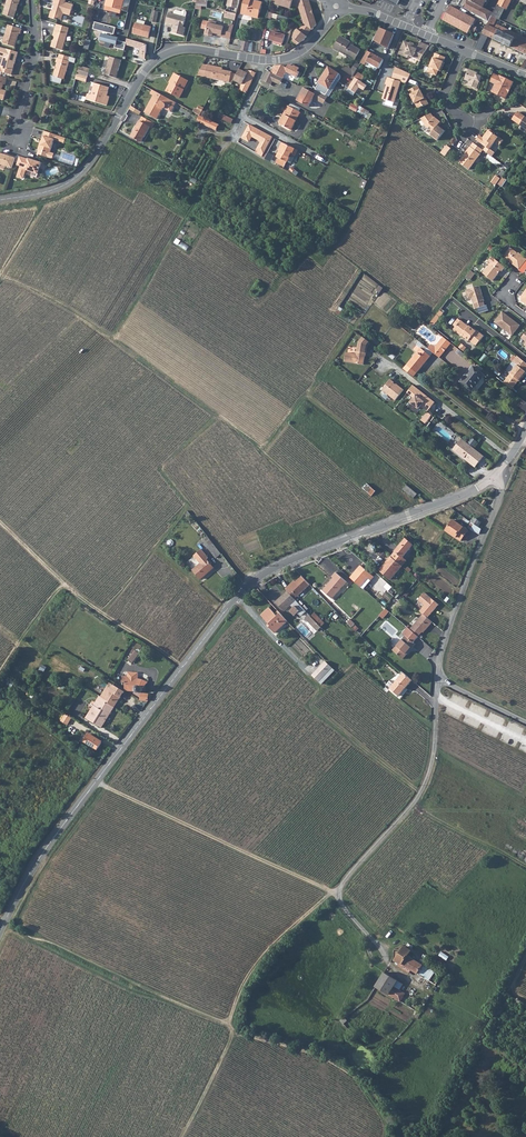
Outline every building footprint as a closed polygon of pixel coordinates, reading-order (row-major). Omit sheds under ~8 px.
[(3,15),(14,18),(18,4),(19,4),(20,0),(8,0),(3,15)] [(52,11),(49,18),(56,20),(56,18),(62,20),(64,14),(70,16),(74,5),(66,2),(66,0),(55,0),(54,4),(55,4),(54,8),(55,9),(54,12),(52,11)] [(121,14),(125,0),(107,0),(106,6),(110,7),(109,11),(121,14)] [(240,0),(229,0),(227,6),(238,9),(240,0)] [(241,14),(259,18),(262,2),(254,0),(245,0),(241,14)] [(276,1),(276,4),(291,9),(292,6),(299,8),(304,24),(299,30),(298,29),(295,33),(293,38),(300,43),(302,40),(304,41),(307,36),(306,36),(311,29),(312,30),(316,25),(313,15),(312,15),(310,11),(312,10),(309,0),(308,0),(273,0),(276,1)] [(462,0),(459,5),(489,22),(492,16),(493,13),(483,7),(487,0),(462,0)] [(498,4),(505,8),(505,9),(507,9),(511,0),(500,0),(498,4)] [(492,16),(498,19),(500,20),(505,9),(505,8),(498,4),(493,13),(492,16)] [(451,6),(443,20),(469,33),(474,22),(476,19),(451,6)] [(153,10),(150,21),(160,23),(162,12),(153,10)] [(184,27),(186,17),(187,13),(187,12),(186,10),(184,10),(183,11),(182,12),(176,10),(175,11),(174,14),(169,12),(166,23),(174,25),(172,33),(183,36),(186,28),(184,27)] [(237,14),(226,12),(224,18),(235,20),(237,14)] [(525,54),(525,43),(496,29),(495,28),(496,26),(495,25),(498,19),(492,16),(489,22),(483,34),(489,37),(525,54)] [(137,24),(136,23),(134,33),(144,36),(145,35),(149,36),(151,27),(144,26),(146,22),(138,20),(137,24)] [(221,37),(231,39),(234,25),(229,24),(229,27),(224,26),(224,27),(216,25),(216,22),(210,20),(207,32),(206,34),(213,36),(214,33),(215,34),(222,35),(221,37)] [(124,50),(126,45),(126,43),(118,41),(119,38),(111,36),(111,34),(114,35),(116,28),(95,22),(94,29),(108,33),(108,35),(102,33),(100,41),(116,45),(115,48),(124,50)] [(63,50),(69,28),(57,24),(53,35),(54,36),(51,47),(63,50)] [(496,29),(525,43),(525,37),(498,24),(496,29)] [(22,29),(8,25),(3,43),(15,47),(19,33),(21,34),(22,29)] [(395,35),(380,28),(374,40),(389,49),(395,35)] [(272,31),(270,40),(274,41),(283,43),(285,35),(272,31)] [(489,37),(483,34),(476,49),(482,51),(489,37)] [(351,42),(340,36),(333,49),(339,52),(339,51),(355,60),(360,50),(350,44),(351,42)] [(146,60),(147,44),(127,39),(126,43),(126,45),(140,49),(140,58),(146,60)] [(242,47),(241,51),(247,52),(250,42),(240,40),(238,46),(242,47)] [(409,56),(421,61),(430,46),(420,42),(418,47),(415,46),(415,45),(414,43),(411,42),(409,43),(404,41),(399,54),(408,58),(409,56)] [(18,52),(0,47),(0,54),(5,55),(4,57),(1,67),(0,67),(0,72),(12,75),(18,52)] [(368,50),(364,59),(369,62),(372,63),(376,57),(377,56),(368,50)] [(445,62),(444,62),(446,57),(435,53),(428,72),(436,76),(439,70),(440,71),(442,67),(443,67),(445,62)] [(116,78),(122,60),(110,57),(105,75),(116,78)] [(376,57),(372,63),(369,62),(364,59),(362,62),(367,65),(375,70),(377,70),(378,68),(376,68),(377,66),(381,60),(376,57)] [(64,80),(69,61),(59,58),(57,58),(56,62),(57,63),(53,76),(51,75),(52,81),(61,84),(63,79),(64,80)] [(232,72),(220,69),(221,67),(207,65),(203,64),(198,75),(230,82),(232,83),(236,75),(232,72)] [(344,64),(341,68),(349,73),(351,68),(344,64)] [(351,74),(354,76),(357,71),(358,68),(353,65),(351,68),(349,73),(351,74)] [(80,66),(77,74),(88,77),(90,69),(80,66)] [(329,67),(319,82),(329,89),(339,73),(329,67)] [(396,71),(393,79),(401,82),(406,83),(410,78),(411,74),(397,67),(396,71)] [(246,93),(256,73),(253,71),(249,70),(248,71),(246,70),(245,72),(240,69),(234,80),(242,84),(240,90),(246,93)] [(268,71),(263,81),(271,85),(273,81),(276,75),(268,71)] [(357,71),(354,76),(356,77),(361,79),(363,80),(366,75),(357,71)] [(166,91),(179,98),(184,90),(182,88),(184,84),(185,84),(187,81),(187,80),(175,73),(170,83),(172,84),(170,87),(169,86),(166,91)] [(474,75),(473,76),(467,74),(465,80),(469,81),(468,85),(477,89),(482,76),(477,74),(476,74),(475,74),(474,74),(474,75)] [(496,84),(492,92),(506,98),(514,82),(500,76),(500,77),(495,74),(491,82),(496,84)] [(276,75),(273,81),(280,84),(283,78),(276,75)] [(355,89),(361,79),(356,77),(351,87),(355,89)] [(388,78),(386,84),(387,85),(383,99),(384,99),(394,103),(401,82),(393,79),(388,78)] [(361,79),(355,89),(358,91),(364,81),(363,80),(361,79)] [(92,95),(88,94),(86,100),(107,106),(109,98),(107,97),(107,96),(110,87),(95,83),(92,95)] [(415,103),(416,103),(418,108),(423,106),(424,106),(429,104),(426,98),(425,99),(419,86),(409,90),(411,94),(411,95),(415,103)] [(302,93),(298,101),(309,107),(313,98),(319,101),(323,94),(317,91),(315,94),(314,93),(303,88),(301,92),(302,93)] [(153,95),(144,112),(157,119),(163,109),(164,109),(171,112),(177,103),(156,92),(154,96),(154,95),(153,95)] [(328,96),(323,94),(319,101),(324,104),(328,96)] [(141,112),(131,106),(129,109),(139,114),(141,112)] [(285,115),(280,124),(291,130),(301,112),(288,106),(284,114),(285,115)] [(525,129),(525,117),(518,112),(513,119),(525,129)] [(219,117),(231,123),(233,119),(220,113),(219,117)] [(435,117),(432,113),(421,118),(425,124),(425,125),(433,132),(431,135),(438,140),(446,131),(439,125),(441,122),(435,117)] [(152,128),(155,123),(142,116),(131,136),(142,142),(150,127),(152,128)] [(205,118),(204,117),(202,123),(201,124),(216,131),(219,124),(205,118)] [(249,125),(242,138),(248,141),(250,141),(252,137),(261,142),(255,152),(262,156),(273,137),(249,125)] [(480,135),(476,139),(486,147),(484,150),(492,157),(496,153),(490,149),(495,142),(499,145),(504,140),(500,137),(498,137),(494,133),(495,132),(490,129),(489,130),(485,134),(486,135),(484,138),(480,135)] [(66,138),(44,131),(43,136),(44,136),(42,141),(41,141),(38,150),(39,150),(38,154),(53,159),(55,154),(50,152),(55,140),(65,143),(66,138)] [(276,163),(284,167),(291,154),(295,156),(298,150),(282,142),(280,147),(282,148),(280,151),(277,157),(278,158),(276,163)] [(471,147),(480,153),(483,150),(473,143),(471,147)] [(447,145),(441,153),(446,157),(452,148),(447,145)] [(464,155),(459,162),(469,169),(481,154),(480,153),(471,147),(470,146),(467,150),(468,151),(464,156),(464,155)] [(76,156),(62,151),(59,161),(73,166),(76,156)] [(12,168),(16,157),(9,154),(8,156),(4,154),(0,153),(0,164),(12,168)] [(24,177),(26,170),(38,174),(42,163),(29,158),(28,159),(21,157),(18,165),(21,166),(17,177),(22,178),(24,177)] [(57,166),(44,171),(46,177),(59,172),(57,166)] [(492,183),(495,186),(497,183),(500,179),(496,176),(492,183)] [(509,182),(502,177),(500,179),(497,183),(500,186),(504,188),(509,182)] [(511,248),(505,255),(506,258),(512,262),(511,263),(520,270),(524,265),(525,266),(525,258),(519,253),(519,254),(511,248)] [(490,279),(502,265),(496,260),(492,257),(489,262),(491,263),(483,274),(490,279)] [(503,272),(506,268),(502,265),(490,279),(493,282),(501,271),(503,272)] [(476,274),(472,271),(467,277),(471,280),(476,274)] [(471,299),(474,298),(477,309),(486,306),(484,301),(485,301),(480,286),(468,290),(467,292),(468,298),(471,299)] [(503,312),(495,322),(512,336),(519,327),(513,322),(514,321),(503,312)] [(437,315),(430,324),(433,326),(440,317),(437,315)] [(457,321),(453,325),(456,327),(454,329),(462,336),(462,335),(469,341),(470,340),(477,345),(484,336),(478,330),(477,331),(470,326),(469,327),(461,320),(459,322),(457,321)] [(441,344),(445,339),(441,336),(432,347),(429,345),(426,348),(432,353),(438,348),(442,350),(444,347),(441,344)] [(344,362),(354,364),(363,366),(365,354),(366,354),(368,347),(370,344),(363,338),(359,343),(357,353),(356,356),(346,354),(344,362)] [(441,344),(444,347),(449,342),(445,339),(441,344)] [(417,353),(404,370),(413,378),(430,357),(417,346),(414,350),(417,353)] [(438,348),(432,353),(436,357),(442,350),(438,348)] [(459,349),(456,352),(463,357),(465,354),(459,349)] [(525,373),(525,363),(517,356),(513,362),(517,365),(503,383),(512,389),(522,377),(523,377),(525,373)] [(473,391),(485,375),(473,366),(461,382),(473,391)] [(391,381),(382,391),(396,402),(404,391),(398,387),(398,388),(394,384),(391,381)] [(413,387),(407,394),(414,399),(410,404),(419,411),(421,408),(423,406),(429,412),(435,404),(413,387)] [(427,413),(423,418),(428,422),(432,417),(428,413),(427,413)] [(475,467),(484,456),(462,439),(455,448),(455,452),(475,467)] [(404,491),(414,499),(417,495),(407,487),(404,491)] [(471,522),(472,522),(477,526),(480,522),(475,518),(471,522)] [(453,520),(446,531),(461,541),(468,530),(453,520)] [(476,532),(479,534),(481,529),(477,526),(472,522),(468,528),(475,533),(476,532)] [(216,558),(222,554),(210,539),(205,544),(216,558)] [(406,539),(391,557),(402,566),(406,561),(402,557),(413,545),(406,539)] [(214,568),(208,562),(208,557),(202,549),(194,556),(200,564),(193,570),(200,579),(214,568)] [(391,557),(379,570),(391,580),(402,566),(391,557)] [(361,565),(350,578),(363,589),(374,577),(361,565)] [(334,578),(323,591),(332,599),(347,582),(336,572),(332,577),(334,578)] [(287,590),(287,591),(295,599),(310,585),(302,576),(296,582),(287,590)] [(285,589),(287,590),(296,582),(294,580),(285,589)] [(306,612),(295,599),(287,591),(275,602),(284,611),(290,605),(293,608),(289,611),(294,616),(298,613),(299,611),(303,615),(306,612)] [(425,592),(418,600),(425,606),(420,611),(423,614),(428,618),(439,604),(425,592)] [(288,621),(278,611),(275,614),(269,608),(261,615),(271,626),(269,627),(275,633),(288,621)] [(384,618),(390,611),(386,608),(380,615),(384,618)] [(353,618),(363,628),(372,619),(362,609),(353,618)] [(315,613),(311,616),(321,627),(325,623),(315,613)] [(321,627),(311,616),(309,614),(305,618),(317,631),(321,627)] [(423,633),(432,622),(428,618),(423,614),(410,630),(418,636),(422,632),(423,633)] [(413,642),(418,637),(418,636),(410,630),(407,627),(402,633),(406,636),(393,650),(403,659),(416,644),(413,642)] [(129,660),(134,663),(141,654),(136,651),(129,660)] [(312,675),(321,684),(335,670),(326,661),(312,675)] [(43,674),(47,667),(42,665),(38,672),(43,674)] [(128,676),(123,676),(123,681),(126,681),(126,688),(126,689),(127,689),(138,691),(139,692),(141,692),(143,692),(144,691),(149,681),(139,678),(139,677),(138,677),(139,672),(128,671),(128,676)] [(399,696),(412,680),(404,673),(390,688),(399,696)] [(110,700),(109,703),(116,707),(118,703),(125,691),(114,684),(109,692),(107,691),(104,697),(110,700)] [(110,700),(104,697),(100,695),(87,717),(103,727),(116,707),(109,703),(110,700)] [(72,718),(66,714),(62,721),(68,725),(72,718)] [(103,742),(89,733),(84,740),(98,749),(103,742)] [(396,961),(438,986),(437,985),(441,977),(425,968),(426,966),(409,956),(412,951),(405,947),(396,961)] [(383,976),(376,987),(382,991),(389,996),(391,993),(394,994),(396,990),(399,992),(404,985),(385,973),(383,976)] [(437,1024),(428,1017),(423,1023),(431,1031),(437,1024)]
